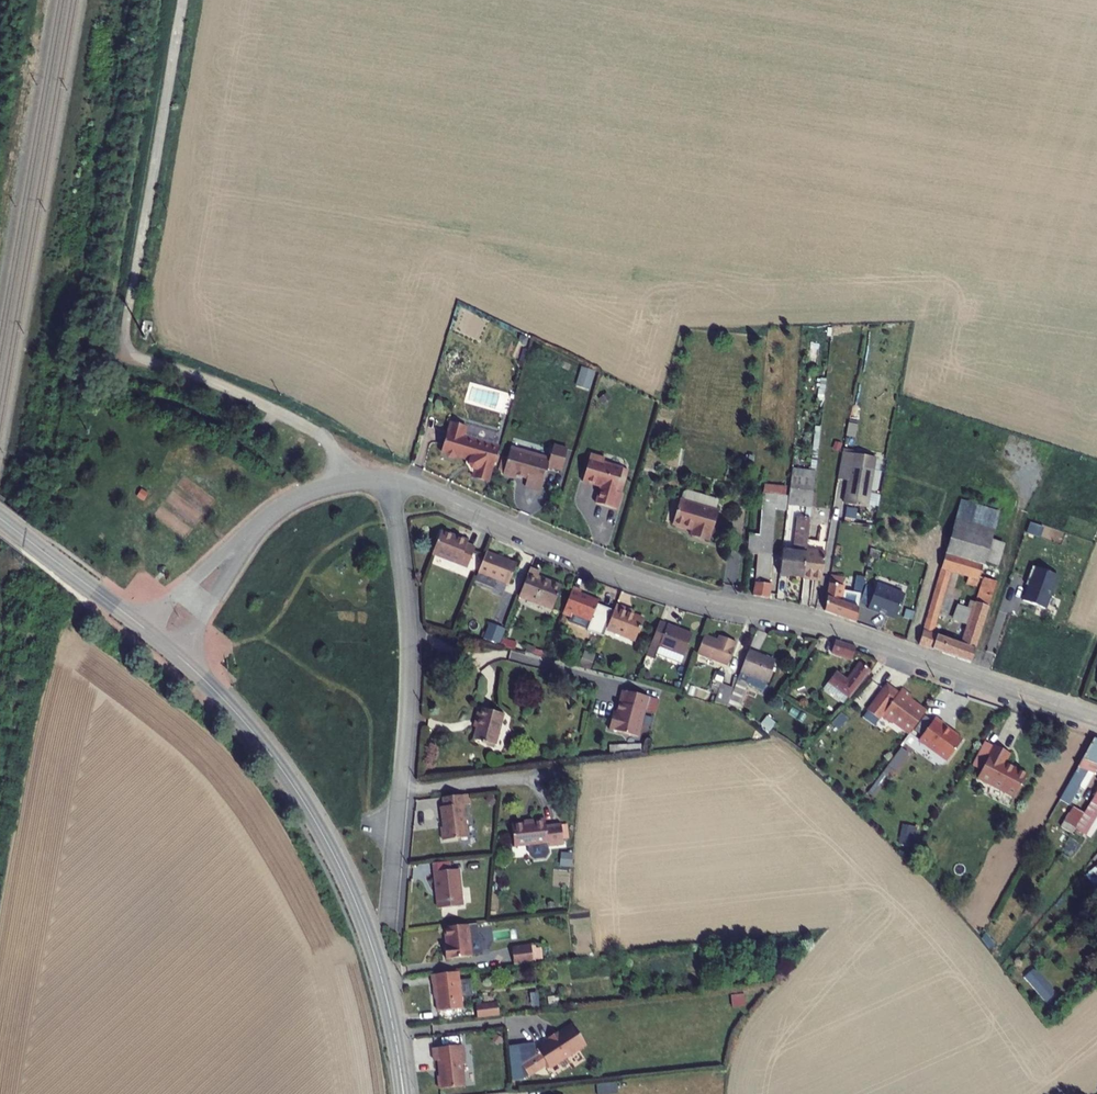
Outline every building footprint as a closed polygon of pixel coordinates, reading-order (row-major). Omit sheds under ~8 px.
[(466,428),(451,424),(442,453),(446,454),(448,458),(453,459),(457,457),(471,461),(470,464),(472,469),(475,470),(473,478),(490,482),(499,448),(464,437),(466,428)] [(511,447),(503,474),(516,478),(517,475),(528,478),(525,486),(541,491),(548,467),(562,470),(568,449),(554,445),(550,459),(511,447)] [(874,459),(842,454),(838,481),(848,483),(844,505),(866,508),(874,459)] [(606,460),(592,456),(584,483),(603,488),(598,505),(619,510),(623,494),(618,493),(625,469),(605,464),(606,460)] [(625,469),(618,493),(623,494),(630,471),(625,469)] [(815,476),(790,472),(788,497),(786,508),(811,511),(814,490),(815,476)] [(786,488),(765,486),(764,495),(785,496),(786,488)] [(678,501),(671,527),(690,533),(690,535),(709,540),(717,513),(715,513),(701,508),(704,499),(685,493),(682,495),(680,502),(678,501)] [(785,496),(764,495),(760,537),(748,536),(746,555),(759,557),(755,597),(769,600),(773,584),(770,583),(776,510),(786,511),(786,508),(788,497),(785,496)] [(988,504),(962,495),(951,528),(945,554),(983,566),(982,567),(996,572),(1004,543),(991,539),(1000,513),(987,508),(988,504)] [(704,499),(701,508),(715,513),(718,503),(704,499)] [(810,520),(799,519),(796,554),(781,552),(778,578),(803,581),(806,553),(810,520)] [(442,533),(432,555),(465,569),(473,551),(466,548),(468,544),(442,533)] [(690,535),(688,538),(707,544),(709,540),(690,535)] [(825,555),(806,553),(803,581),(820,583),(825,555)] [(484,554),(475,576),(506,588),(514,570),(497,563),(498,560),(484,554)] [(983,566),(945,554),(919,645),(938,652),(943,637),(932,633),(951,572),(978,580),(979,577),(982,567),(983,566)] [(996,572),(982,567),(979,577),(984,578),(998,583),(1001,573),(996,572)] [(1023,603),(1046,610),(1057,576),(1031,568),(1027,580),(1030,581),(1023,603)] [(527,571),(517,596),(550,609),(559,587),(536,577),(537,574),(527,571)] [(857,576),(851,607),(858,610),(864,578),(857,576)] [(831,577),(829,587),(841,590),(843,579),(831,577)] [(998,583),(984,578),(977,602),(975,601),(962,643),(952,640),(947,655),(971,664),(998,583)] [(896,618),(904,595),(876,585),(867,609),(879,614),(879,612),(896,618)] [(829,587),(828,587),(823,612),(856,623),(858,610),(851,607),(839,603),(841,590),(829,587)] [(570,588),(560,614),(570,618),(571,615),(604,628),(611,611),(597,605),(598,603),(579,596),(580,592),(570,588)] [(613,605),(611,611),(604,628),(604,630),(632,641),(641,619),(626,614),(627,611),(613,605)] [(486,623),(480,639),(494,645),(501,629),(486,623)] [(659,623),(649,645),(682,659),(692,636),(659,623)] [(704,637),(697,655),(721,665),(724,644),(704,637)] [(943,637),(938,652),(947,655),(952,640),(943,637)] [(725,640),(724,644),(721,665),(727,667),(736,645),(725,640)] [(855,647),(835,641),(831,654),(843,658),(843,655),(851,658),(855,647)] [(773,662),(748,652),(739,673),(765,683),(773,662)] [(834,671),(826,684),(847,698),(872,664),(860,661),(847,680),(834,671)] [(765,683),(739,673),(732,689),(725,707),(734,712),(745,685),(761,691),(765,683)] [(732,689),(720,684),(713,702),(722,705),(725,707),(732,689)] [(881,688),(865,710),(877,718),(879,715),(889,722),(891,719),(909,732),(924,711),(915,704),(917,702),(909,696),(910,695),(902,688),(898,689),(892,696),(881,688)] [(645,696),(619,690),(615,703),(611,717),(608,716),(605,729),(634,736),(641,710),(642,710),(645,696)] [(471,703),(466,719),(470,720),(466,736),(488,742),(497,711),(471,703)] [(934,716),(917,739),(946,761),(961,740),(941,726),(943,723),(934,716)] [(1059,798),(1065,802),(1082,771),(1085,772),(1091,761),(1096,765),(1096,764),(1096,738),(1094,737),(1059,798)] [(1009,753),(993,745),(976,777),(1014,797),(1026,774),(1004,762),(1009,753)] [(899,762),(906,753),(900,748),(893,758),(899,762)] [(892,772),(899,762),(893,758),(886,767),(889,769),(892,772)] [(461,791),(436,794),(437,801),(434,802),(437,821),(434,822),(437,836),(461,833),(456,801),(463,800),(461,791)] [(1082,812),(1072,806),(1061,825),(1071,831),(1082,812)] [(531,816),(510,818),(513,841),(546,837),(546,841),(563,838),(560,818),(545,820),(544,812),(531,813),(531,816)] [(446,858),(429,860),(434,904),(459,901),(454,864),(447,865),(446,858)] [(435,942),(437,957),(463,953),(460,921),(436,924),(438,942),(435,942)] [(523,942),(503,944),(506,962),(525,960),(523,942)] [(423,972),(424,982),(427,982),(430,1009),(454,1006),(450,968),(423,972)] [(1044,1004),(1056,995),(1035,969),(1024,978),(1044,1004)] [(730,997),(732,1009),(745,1007),(744,995),(730,997)] [(491,1013),(489,1002),(468,1004),(469,1015),(491,1013)] [(542,1034),(543,1037),(527,1047),(529,1050),(538,1063),(539,1066),(578,1040),(566,1022),(550,1032),(549,1029),(542,1034)] [(456,1042),(426,1046),(427,1058),(431,1058),(433,1074),(431,1074),(433,1086),(458,1083),(455,1061),(458,1061),(456,1042)] [(516,1078),(538,1063),(527,1047),(527,1042),(510,1044),(516,1078)] [(598,1093),(601,1093),(618,1091),(616,1081),(596,1084),(598,1093)]
